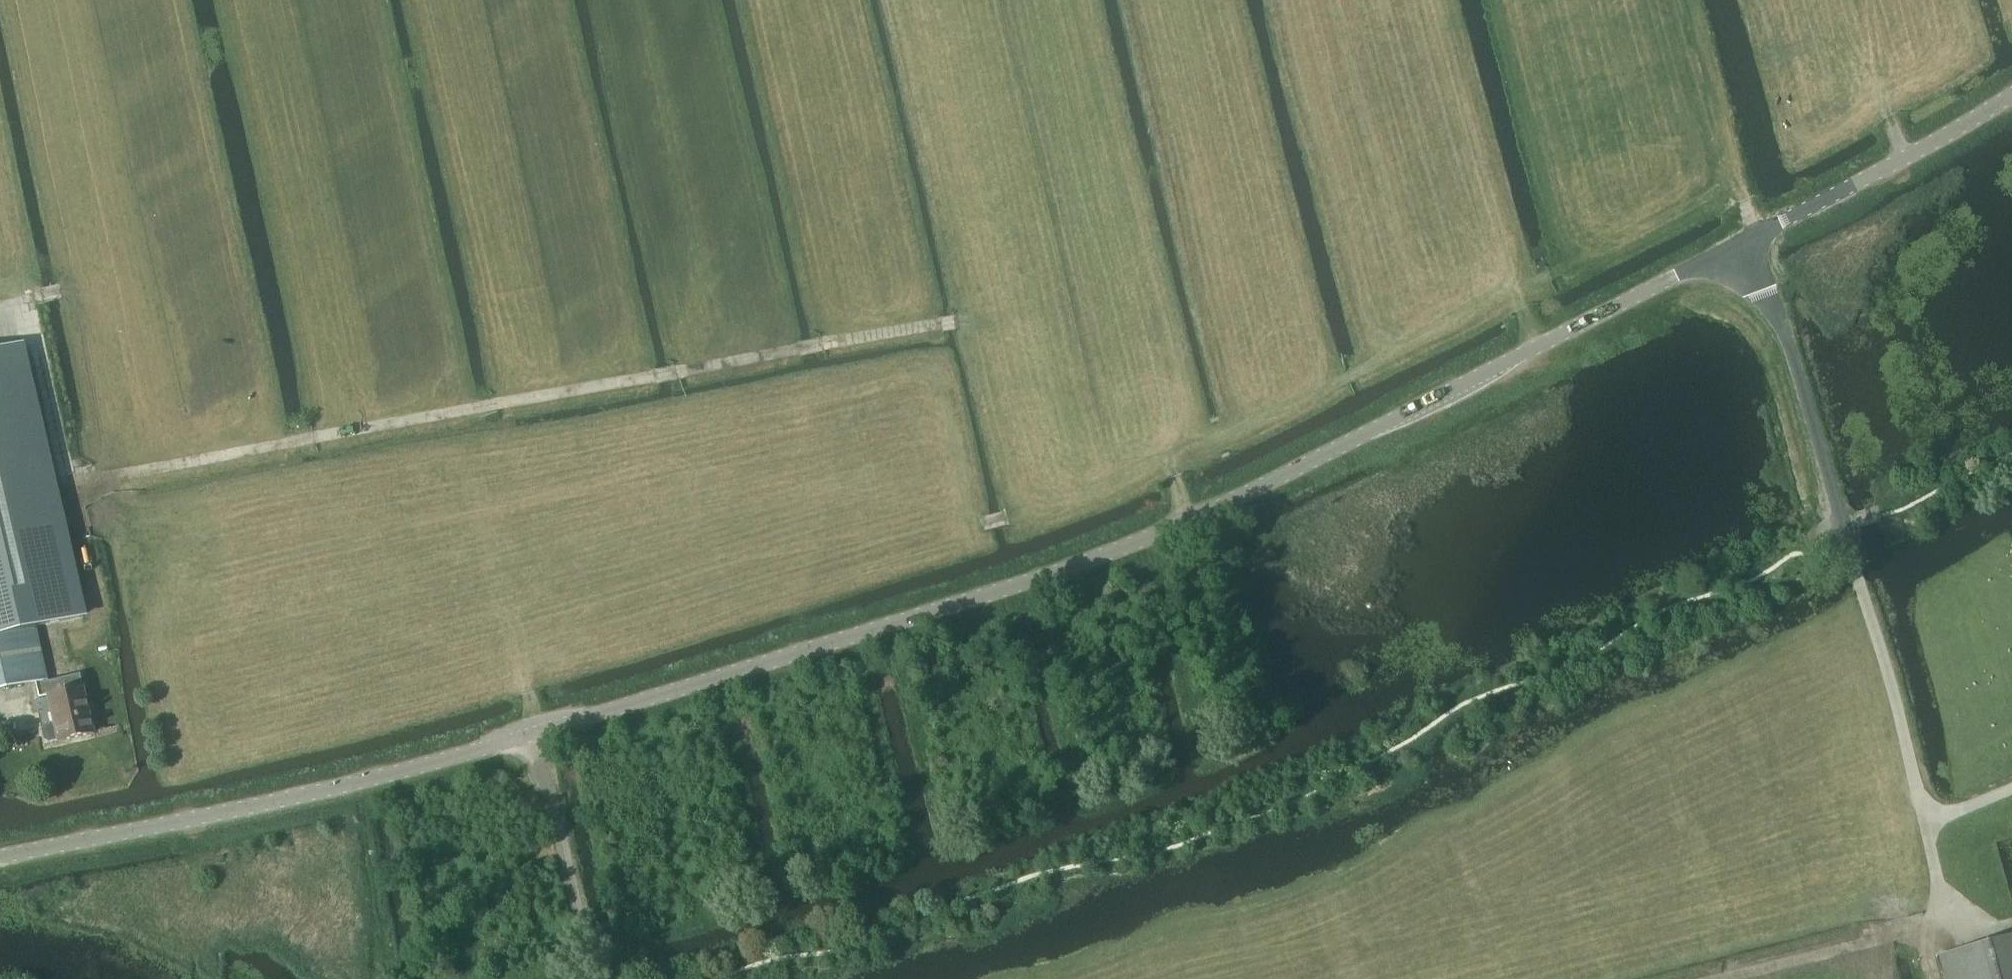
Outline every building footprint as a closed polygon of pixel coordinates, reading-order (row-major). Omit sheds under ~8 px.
[(20,346),(0,351),(0,525),(9,523),(35,627),(58,621),(82,616),(20,346)] [(58,741),(58,742),(94,734),(83,688),(80,675),(44,684),(43,682),(47,681),(35,627),(9,523),(0,525),(0,691),(35,683),(39,699),(48,697),(54,725),(44,727),(42,730),(44,742),(48,744),(58,741)] [(1938,956),(1944,978),(2011,978),(2011,936),(1938,956)]
